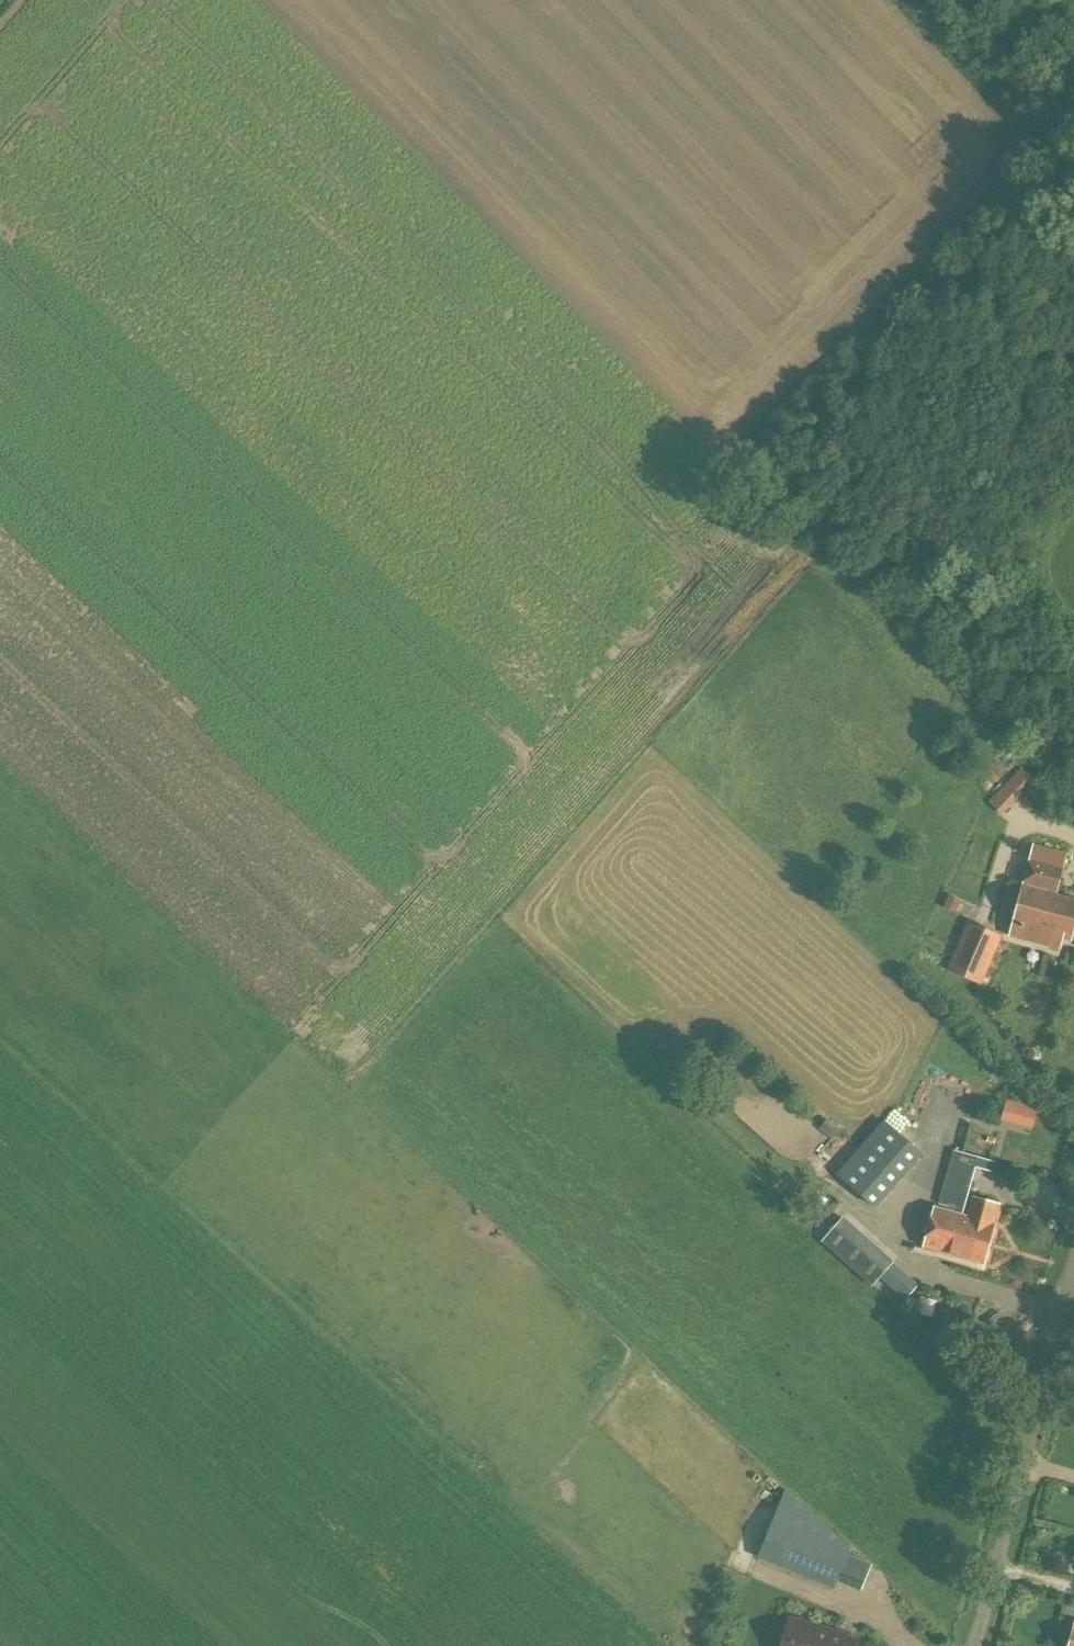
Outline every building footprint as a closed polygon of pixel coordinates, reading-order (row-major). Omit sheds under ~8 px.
[(1007,811),(1038,774),(1023,762),(993,800),(1007,811)] [(1012,925),(1009,936),(1060,949),(1063,938),(1071,940),(1073,929),(1073,900),(1056,895),(1067,853),(1033,844),(1012,925)] [(948,969),(981,984),(1002,936),(968,922),(948,969)] [(1037,1109),(1006,1100),(1000,1120),(1032,1128),(1037,1109)] [(836,1174),(875,1209),(923,1154),(883,1120),(836,1174)] [(945,1210),(940,1208),(937,1217),(943,1218),(940,1228),(954,1233),(956,1228),(981,1235),(980,1237),(990,1240),(1000,1205),(972,1197),(967,1216),(962,1215),(976,1167),(991,1172),(994,1161),(954,1149),(938,1203),(947,1206),(945,1210)] [(937,1217),(940,1208),(935,1207),(923,1247),(983,1264),(990,1240),(980,1237),(981,1235),(956,1228),(954,1233),(940,1228),(943,1218),(937,1217)] [(843,1217),(821,1241),(871,1287),(879,1278),(904,1301),(918,1286),(843,1217)] [(787,1568),(786,1571),(834,1589),(849,1552),(772,1521),(757,1557),(787,1568)] [(781,1645),(857,1645),(858,1641),(833,1633),(833,1631),(789,1618),(781,1645)]
